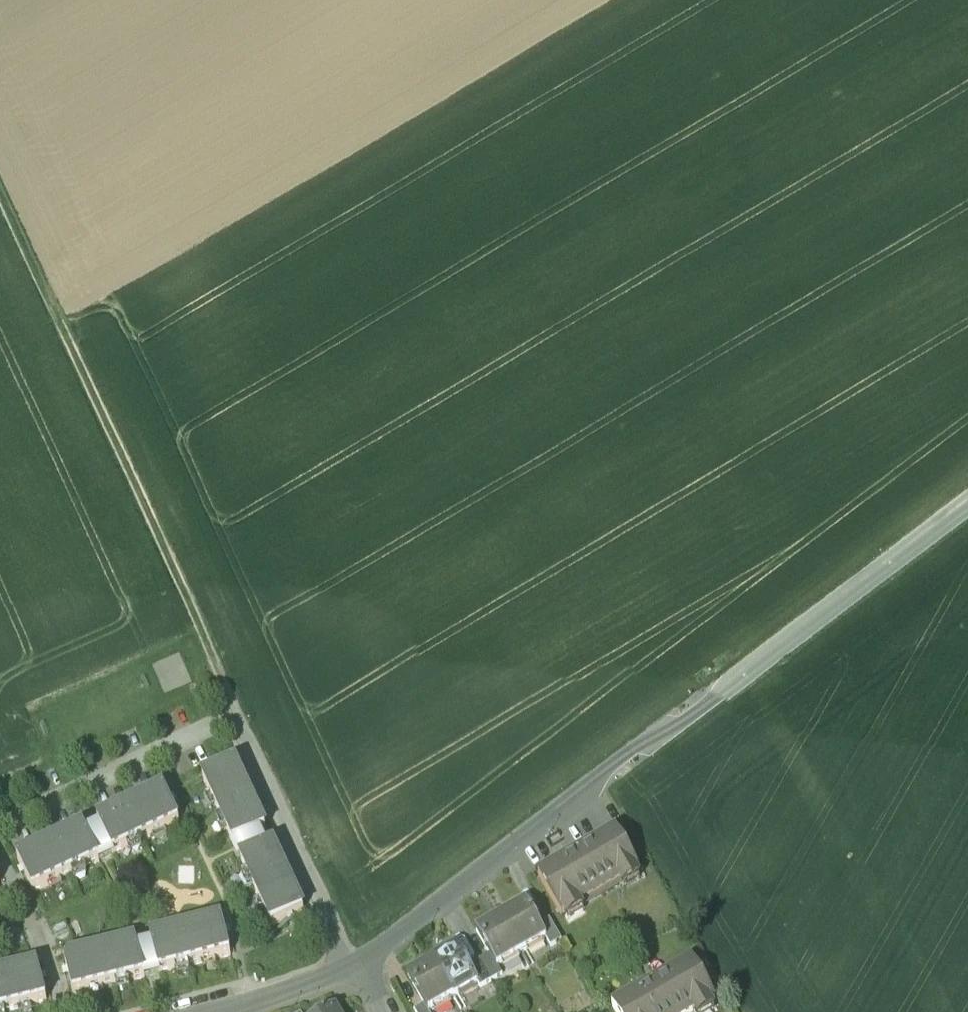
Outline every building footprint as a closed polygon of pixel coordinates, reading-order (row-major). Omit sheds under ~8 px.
[(265,827),(234,765),(218,773),(200,782),(247,875),(274,929),(293,920),(308,913),(274,845),(265,849),(260,839),(257,832),(265,827)] [(79,831),(16,859),(23,875),(31,893),(182,826),(175,810),(167,792),(97,823),(101,832),(91,836),(83,839),(79,831)] [(617,836),(539,878),(562,917),(639,874),(617,836)] [(546,940),(527,904),(501,919),(523,954),(546,940)] [(523,954),(501,919),(475,933),(497,969),(523,954)] [(134,942),(66,958),(70,975),(75,994),(153,976),(236,957),(232,940),(227,921),(153,938),(155,947),(136,951),(134,942)] [(478,984),(458,948),(433,962),(454,1000),(478,984)] [(433,962),(408,976),(428,1011),(431,1011),(454,1000),(433,962)] [(614,1008),(616,1011),(702,1011),(716,1004),(693,963),(614,1008)] [(50,1004),(45,985),(41,968),(0,977),(0,1011),(16,1011),(50,1004)]
